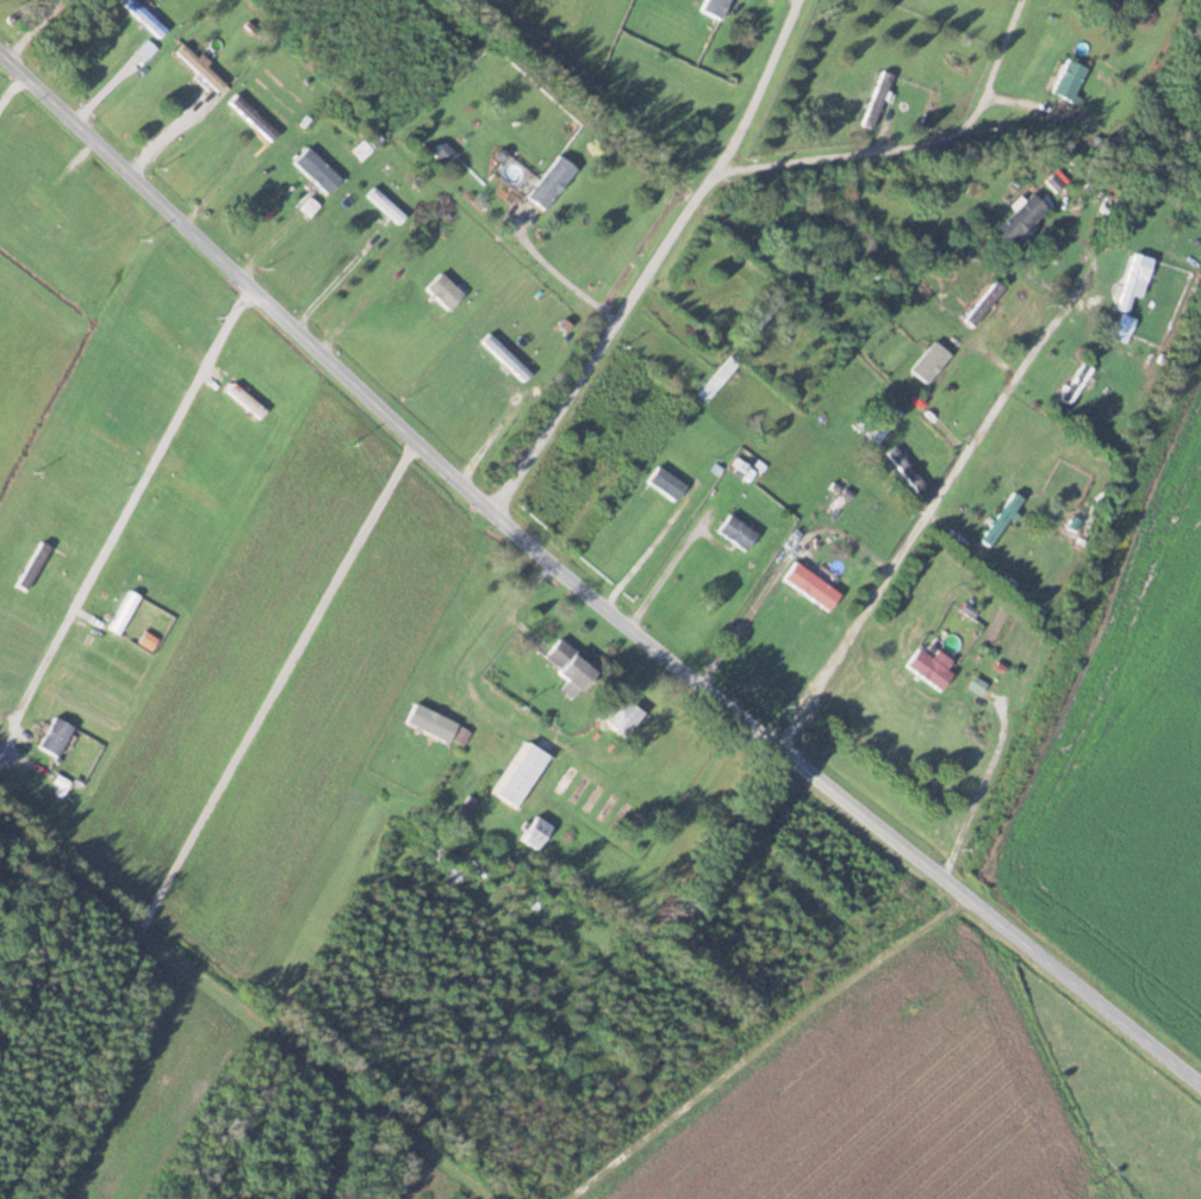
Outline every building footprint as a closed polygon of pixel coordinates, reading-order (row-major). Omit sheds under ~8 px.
[(136,0),(122,0),(159,38),(167,30),(136,0)] [(701,10),(720,19),(730,0),(706,0),(701,10)] [(176,52),(217,92),(225,83),(184,43),(176,52)] [(1072,102),(1088,68),(1067,58),(1051,91),(1072,102)] [(860,123),(870,128),(894,77),(884,72),(860,123)] [(230,101),(270,141),(277,134),(237,94),(230,101)] [(327,194),(341,180),(308,147),(294,161),(327,194)] [(577,169),(559,155),(526,196),(544,210),(577,169)] [(399,222),(404,215),(374,189),(368,196),(399,222)] [(995,230),(1010,245),(1047,208),(1031,193),(995,230)] [(319,207),(310,198),(300,208),(309,217),(319,207)] [(818,239),(812,234),(786,262),(791,267),(818,239)] [(1118,309),(1129,312),(1143,255),(1133,252),(1118,309)] [(463,294),(440,272),(425,287),(448,309),(463,294)] [(972,326),(1004,288),(995,281),(964,318),(972,326)] [(483,341),(523,380),(530,373),(490,334),(483,341)] [(912,382),(920,389),(953,352),(945,345),(912,382)] [(738,361),(727,354),(699,397),(709,403),(738,361)] [(1070,404),(1093,369),(1084,362),(1060,398),(1070,404)] [(264,412),(236,382),(229,389),(257,419),(264,412)] [(902,413),(894,406),(868,437),(877,444),(902,413)] [(647,481),(674,501),(686,486),(659,466),(647,481)] [(1022,500),(1013,494),(980,539),(989,546),(1022,500)] [(756,534),(729,514),(717,531),(743,551),(756,534)] [(49,545),(38,541),(19,587),(30,592),(49,545)] [(782,578),(828,611),(840,594),(794,562),(782,578)] [(112,624),(129,633),(147,598),(130,589),(112,624)] [(561,689),(572,698),(596,668),(558,638),(542,658),(569,679),(561,689)] [(606,722),(627,738),(645,715),(625,698),(606,722)] [(462,739),(505,766),(517,747),(473,720),(462,739)] [(550,756),(526,743),(497,795),(520,808),(550,756)] [(552,826),(537,816),(520,838),(535,849),(552,826)]
